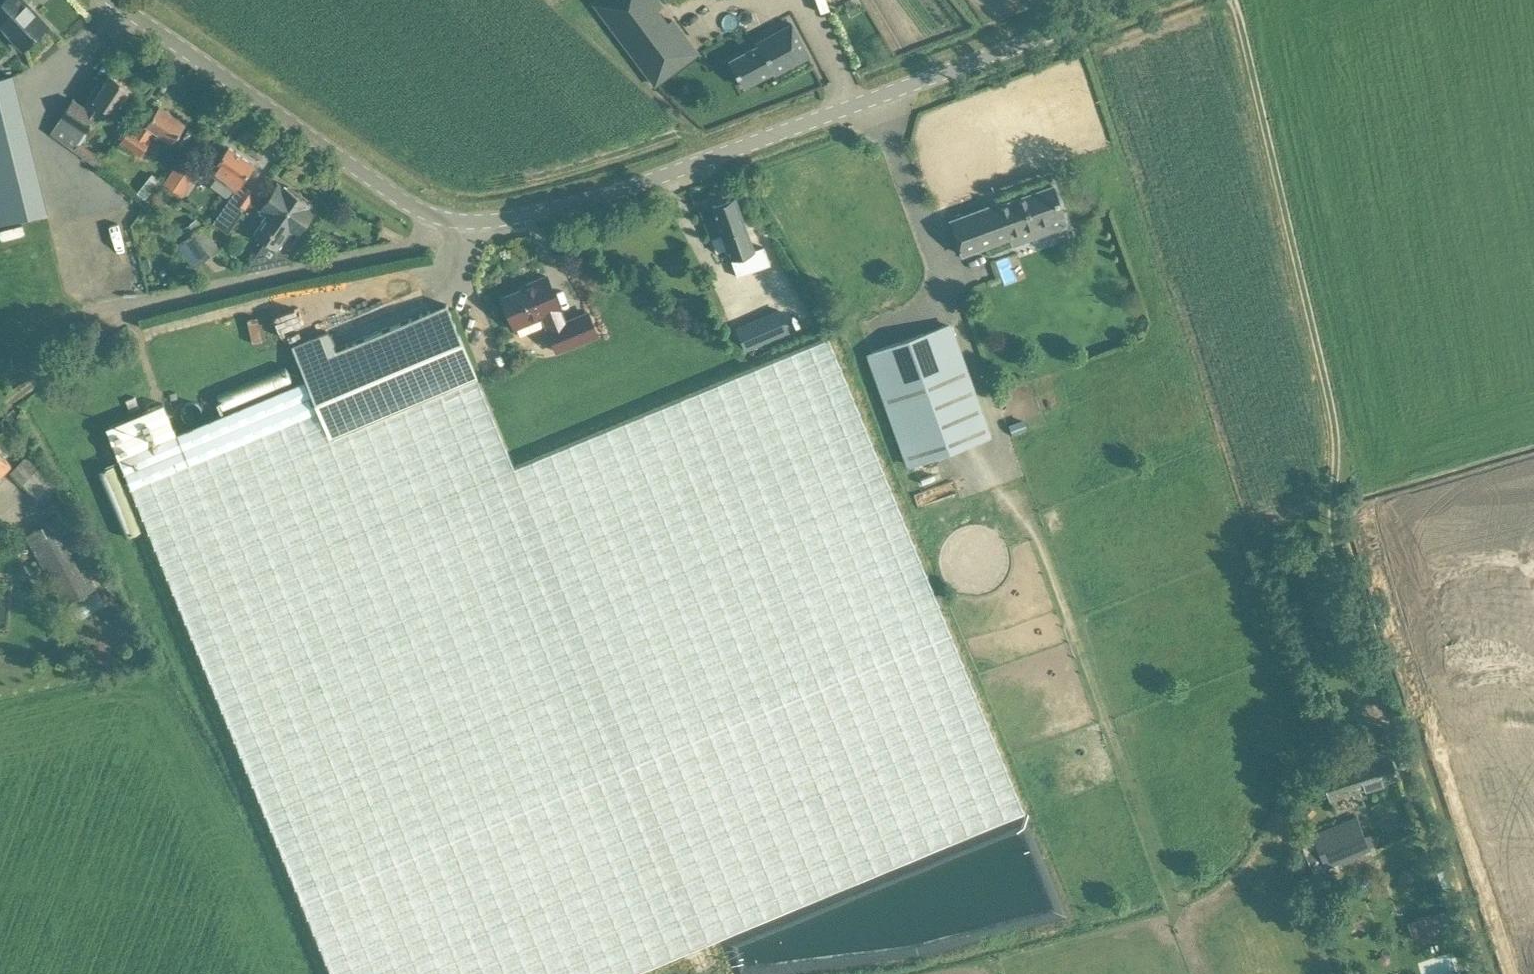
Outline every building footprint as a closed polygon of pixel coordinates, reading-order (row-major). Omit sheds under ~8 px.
[(22,49),(47,25),(24,0),(4,0),(0,4),(0,25),(22,49)] [(595,4),(655,84),(683,63),(671,48),(685,37),(672,19),(666,24),(656,10),(662,6),(657,0),(600,0),(595,4)] [(757,45),(730,60),(743,86),(772,71),(773,72),(808,54),(796,32),(760,51),(757,45)] [(73,99),(51,132),(75,149),(80,141),(93,122),(104,106),(114,113),(131,87),(110,73),(102,86),(97,83),(88,97),(93,100),(87,108),(73,99)] [(34,166),(11,75),(0,77),(0,223),(47,210),(34,166)] [(171,144),(185,123),(158,106),(153,114),(149,112),(147,116),(137,109),(126,126),(129,128),(121,141),(141,154),(150,141),(147,139),(152,131),(171,144)] [(209,172),(236,191),(256,163),(229,144),(209,172)] [(197,173),(179,160),(163,182),(181,195),(197,173)] [(266,213),(253,233),(264,241),(298,195),(285,186),(284,187),(277,183),(259,208),(266,213)] [(105,185),(99,193),(117,208),(124,200),(105,185)] [(246,185),(218,227),(228,233),(256,192),(246,185)] [(952,219),(951,219),(964,255),(964,254),(1010,238),(1011,238),(1010,235),(1064,216),(1053,185),(998,205),(997,203),(996,203),(996,204),(952,220),(952,219)] [(265,242),(246,269),(246,271),(288,262),(287,257),(277,250),(277,249),(290,230),(298,236),(316,209),(309,205),(310,203),(298,195),(264,241),(265,242)] [(731,260),(739,283),(763,275),(735,198),(699,210),(709,238),(722,234),(731,260)] [(204,224),(187,236),(203,260),(220,247),(204,224)] [(42,238),(59,236),(58,226),(40,229),(42,238)] [(526,287),(502,298),(517,335),(518,335),(515,327),(543,316),(548,329),(547,329),(556,351),(597,334),(588,312),(565,322),(559,309),(560,309),(547,276),(525,285),(526,287)] [(951,634),(828,336),(514,466),(477,377),(447,304),(336,350),(328,331),(292,346),(305,379),(175,433),(162,402),(106,427),(118,456),(302,901),(332,973),(633,973),(1026,810),(951,634)] [(946,324),(870,352),(912,466),(988,438),(946,324)] [(11,464),(0,454),(0,475),(11,464)] [(27,457),(12,472),(43,501),(58,486),(27,457)] [(59,516),(25,534),(65,605),(98,587),(59,516)] [(1398,777),(1388,748),(1355,758),(1354,755),(1319,767),(1329,799),(1398,777)] [(1365,813),(1356,817),(1300,840),(1322,894),(1379,871),(1372,854),(1380,850),(1365,813)] [(1413,938),(1445,927),(1439,911),(1407,922),(1413,938)] [(1363,943),(1379,940),(1377,928),(1361,931),(1363,943)]
